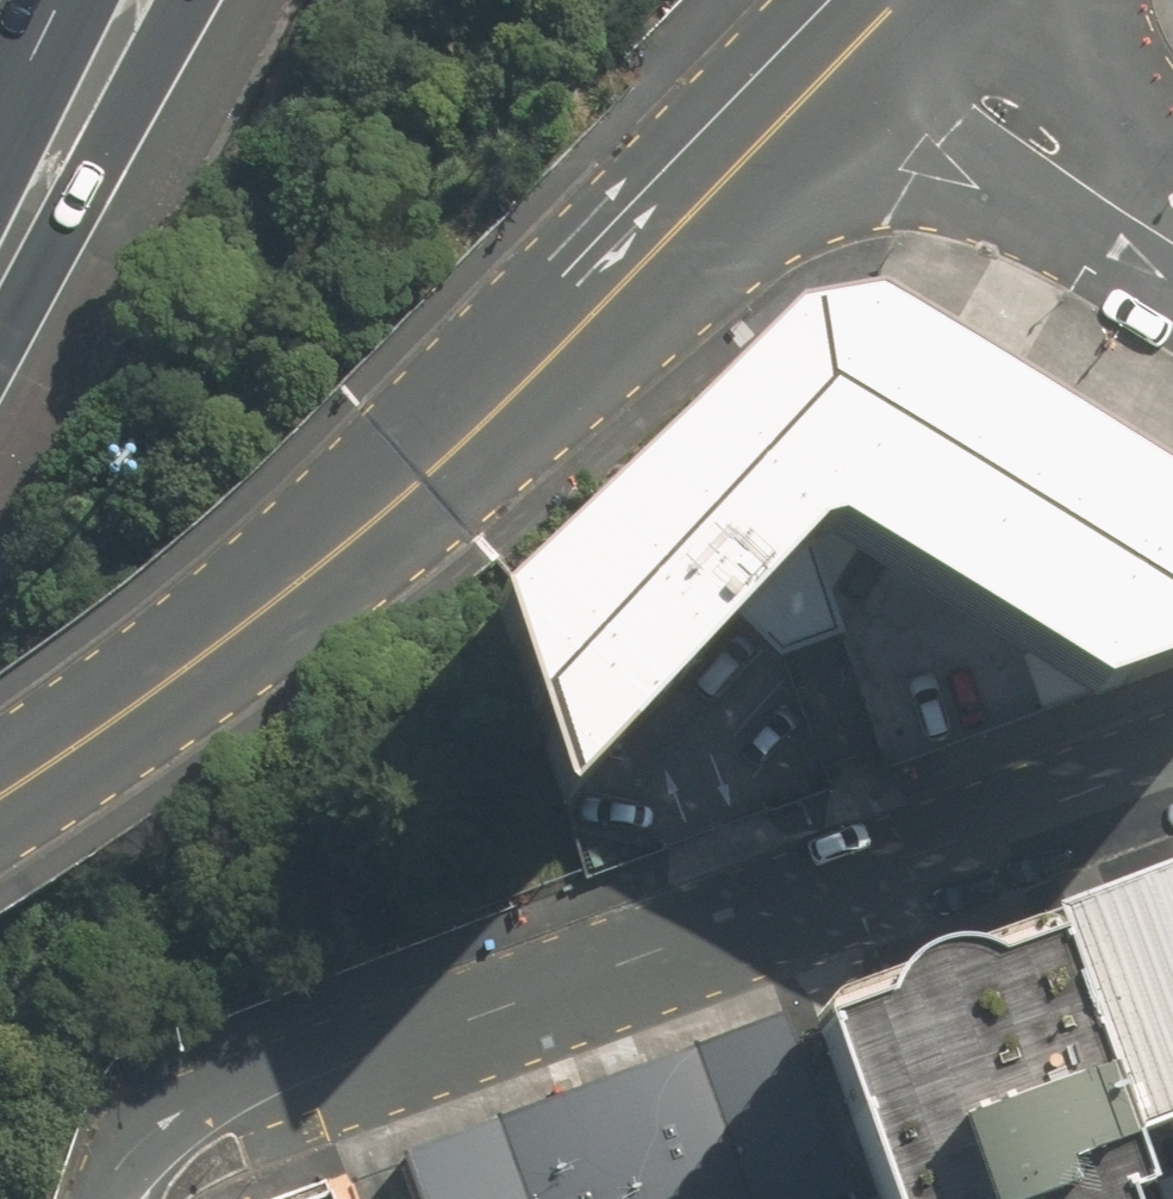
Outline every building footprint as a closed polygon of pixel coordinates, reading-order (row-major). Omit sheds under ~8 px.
[(860,314),(785,330),(484,608),(553,806),(802,542),(825,533),(1090,693),(1172,663),(1172,500),(860,314)] [(1024,913),(1104,1135),(1172,1108),(1172,862),(1024,913)] [(1024,913),(791,999),(794,1010),(864,1196),(865,1198),(1098,1198),(1095,1192),(1118,1185),(1104,1135),(1024,913)] [(403,1155),(419,1198),(857,1198),(864,1196),(794,1010),(403,1155)] [(1104,1135),(1118,1185),(1143,1174),(1153,1198),(1172,1198),(1172,1108),(1104,1135)]
